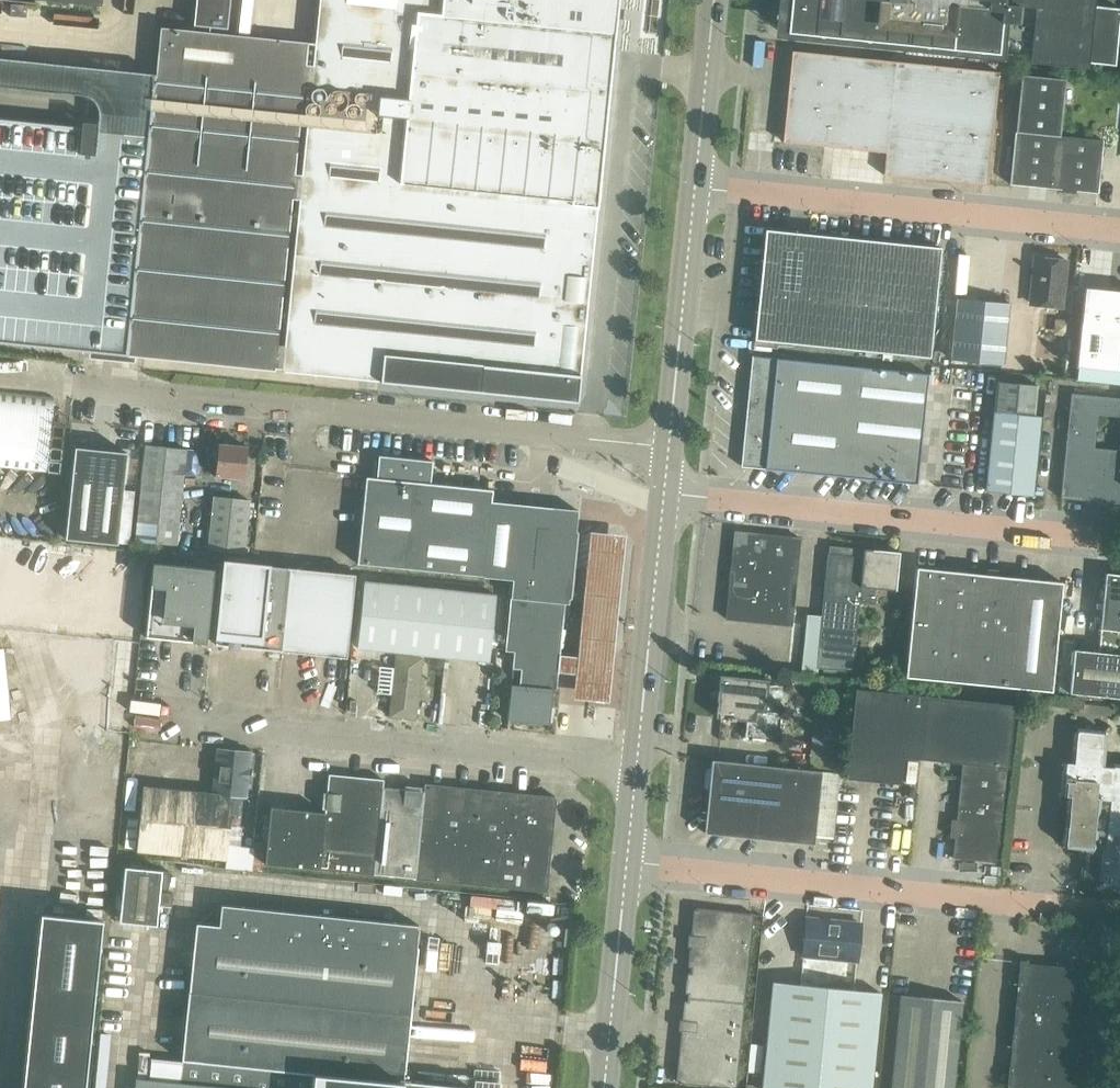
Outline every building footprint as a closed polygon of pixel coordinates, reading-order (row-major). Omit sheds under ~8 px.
[(313,66),(306,65),(308,41),(161,27),(157,74),(154,74),(148,133),(98,128),(98,122),(82,121),(81,127),(0,118),(0,342),(275,369),(303,87),(310,88),(282,367),(285,370),(576,400),(578,398),(619,0),(319,0),(313,66)] [(194,25),(228,29),(231,0),(196,0),(194,25)] [(996,51),(1002,0),(790,0),(787,30),(783,30),(783,32),(795,33),(996,51)] [(1035,55),(1041,0),(1002,0),(996,51),(1035,55)] [(1035,55),(1035,57),(1115,65),(1119,16),(1119,8),(1093,5),(1094,0),(1041,0),(1035,55)] [(887,152),(885,174),(988,184),(999,72),(793,51),(784,141),(887,152)] [(1021,74),(1010,183),(1061,189),(1061,191),(1075,193),(1076,190),(1098,192),(1101,160),(1104,160),(1105,154),(1102,154),(1103,140),(1059,136),(1065,79),(1021,74)] [(755,339),(930,356),(941,247),(766,229),(755,339)] [(1033,303),(1063,306),(1068,260),(1035,257),(1032,279),(1036,279),(1033,303)] [(1079,367),(1119,371),(1119,294),(1109,293),(1109,294),(1084,291),(1083,297),(1076,367),(1079,367)] [(1010,303),(958,297),(952,358),(1004,364),(1010,303)] [(755,358),(744,464),(743,464),(742,465),(917,483),(928,374),(753,356),(753,357),(755,358)] [(1038,385),(997,381),(994,411),(1034,415),(1038,385)] [(0,391),(0,467),(47,472),(55,396),(0,391)] [(1099,501),(1119,503),(1119,398),(1071,393),(1061,498),(1089,500),(1089,496),(1099,497),(1099,501)] [(1041,416),(1034,415),(994,411),(986,490),(1033,495),(1041,416)] [(216,476),(243,479),(247,446),(219,443),(216,476)] [(135,540),(176,545),(186,449),(145,445),(135,540)] [(127,452),(75,447),(66,538),(118,544),(127,452)] [(511,596),(510,597),(511,597),(508,631),(507,631),(507,632),(508,632),(506,648),(505,648),(505,649),(515,650),(513,667),(508,720),(549,724),(551,700),(558,701),(560,689),(555,688),(564,603),(568,603),(578,510),(492,501),(493,489),(431,483),(433,460),(379,455),(377,479),(367,478),(358,563),(513,579),(511,596)] [(208,549),(244,553),(249,500),(214,495),(208,549)] [(737,568),(735,579),(730,578),(729,579),(731,579),(727,618),(792,625),(801,538),(735,531),(732,566),(731,566),(731,567),(737,568)] [(627,537),(587,533),(570,700),(610,704),(627,537)] [(864,557),(846,555),(835,554),(829,554),(823,615),(806,614),(805,626),(800,674),(817,675),(817,667),(853,671),(860,601),(876,603),(877,587),(896,589),(899,552),(865,549),(864,557)] [(290,568),(225,561),(216,644),(282,651),(290,568)] [(146,637),(207,643),(214,569),(153,562),(146,637)] [(1015,571),(1014,571),(987,569),(987,574),(917,567),(906,676),(1052,691),(1063,582),(1014,577),(1015,571)] [(356,575),(290,568),(282,651),(347,658),(356,575)] [(1101,628),(1099,652),(1074,649),(1069,692),(1119,697),(1119,574),(1107,573),(1103,608),(1101,628)] [(358,647),(392,651),(427,654),(490,661),(497,595),(365,581),(358,647)] [(6,647),(0,648),(0,718),(13,717),(6,647)] [(427,654),(392,651),(385,718),(420,722),(427,654)] [(435,658),(432,661),(432,665),(435,668),(440,668),(442,665),(442,660),(439,658),(435,658)] [(766,711),(769,680),(721,675),(717,717),(728,718),(727,719),(735,720),(735,719),(747,720),(745,737),(779,741),(782,712),(766,711)] [(902,755),(920,757),(926,696),(856,689),(847,777),(900,782),(902,755)] [(926,696),(920,757),(963,761),(953,857),(998,862),(1014,705),(926,696)] [(1103,879),(1102,886),(1119,888),(1119,764),(1105,762),(1108,731),(1075,727),(1072,763),(1064,762),(1061,794),(1071,795),(1071,799),(1068,799),(1063,846),(1087,849),(1084,877),(1103,879)] [(813,733),(810,765),(836,768),(839,735),(838,735),(821,733),(813,733)] [(243,751),(211,748),(206,792),(239,795),(243,751)] [(712,759),(705,832),(814,843),(815,838),(832,839),(838,777),(821,776),(821,770),(718,760),(712,759)] [(265,863),(383,875),(391,802),(389,802),(391,785),(383,784),(384,779),(364,777),(363,785),(355,785),(356,777),(329,774),(326,812),(271,807),(265,863)] [(391,802),(383,875),(547,892),(557,797),(510,792),(510,797),(501,796),(502,791),(425,783),(424,788),(402,786),(400,803),(391,802)] [(402,786),(391,785),(389,802),(391,802),(400,803),(402,786)] [(232,795),(144,787),(137,850),(226,859),(232,795)] [(252,868),(254,848),(229,845),(227,866),(252,868)] [(168,890),(170,871),(125,867),(120,921),(157,925),(160,890),(168,890)] [(470,1087),(403,1081),(420,925),(288,911),(222,904),(220,927),(197,924),(183,1064),(151,1060),(149,1080),(137,1079),(136,1087),(470,1087)] [(679,1082),(736,1087),(754,913),(697,907),(696,909),(697,909),(695,933),(692,933),(692,935),(701,936),(700,947),(691,946),(691,948),(693,949),(691,973),(697,973),(695,993),(689,993),(686,1020),(692,1020),(691,1031),(685,1030),(680,1080),(679,1080),(679,1082)] [(102,920),(42,914),(23,1087),(85,1087),(102,920)] [(804,955),(857,961),(861,923),(808,918),(804,955)] [(1008,1078),(1007,1087),(1098,1087),(1110,971),(1084,968),(1045,964),(1020,962),(1017,991),(1013,1034),(1008,1078)] [(763,1087),(872,1087),(881,992),(774,981),(763,1087)] [(901,994),(891,1087),(953,1087),(962,1000),(901,994)] [(750,1044),(747,1071),(759,1073),(762,1045),(750,1044)]
